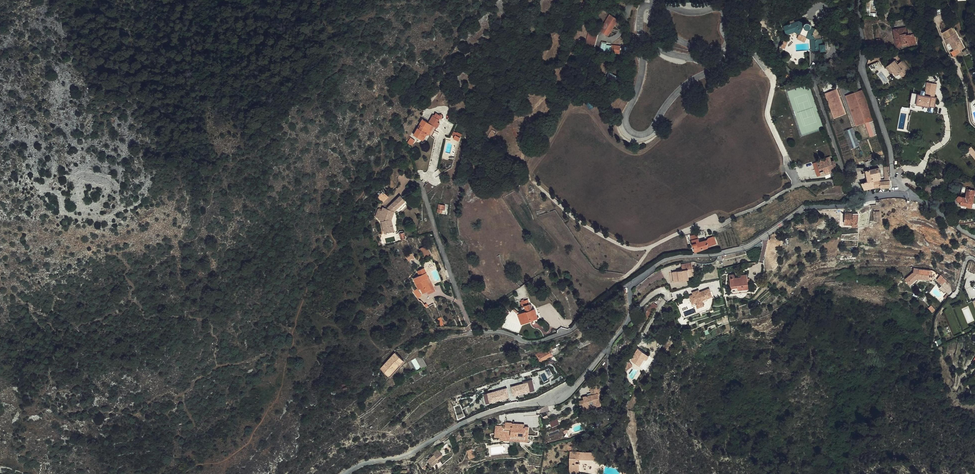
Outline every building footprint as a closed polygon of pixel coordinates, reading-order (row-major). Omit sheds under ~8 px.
[(608,14),(600,32),(610,36),(618,18),(608,14)] [(819,54),(827,54),(827,55),(832,55),(832,48),(829,48),(829,42),(821,32),(817,30),(817,29),(816,27),(815,26),(814,26),(813,25),(811,25),(810,26),(809,27),(804,24),(802,25),(799,23),(795,24),(796,27),(794,28),(794,29),(791,30),(793,37),(801,34),(807,38),(813,41),(818,44),(819,54)] [(964,50),(955,28),(944,33),(947,40),(948,43),(950,43),(953,51),(958,49),(959,52),(964,50)] [(907,32),(894,34),(895,39),(898,39),(900,50),(917,48),(916,43),(918,43),(918,40),(916,40),(914,31),(909,32),(910,39),(908,39),(907,32)] [(587,44),(596,45),(596,34),(588,33),(587,44)] [(895,64),(888,70),(894,77),(897,80),(900,78),(903,81),(911,74),(903,64),(899,68),(895,64)] [(844,73),(835,65),(830,70),(839,78),(844,73)] [(790,74),(785,77),(783,79),(785,83),(788,83),(793,81),(790,74)] [(938,98),(939,90),(932,89),(931,97),(938,98)] [(875,124),(862,94),(851,99),(863,128),(875,124)] [(846,119),(835,95),(829,98),(839,123),(846,119)] [(825,100),(836,124),(839,123),(829,98),(825,100)] [(916,98),(914,112),(918,113),(920,113),(920,109),(932,111),(938,111),(940,101),(933,100),(933,98),(930,98),(930,100),(916,98)] [(845,101),(858,130),(863,128),(851,99),(845,101)] [(442,126),(439,127),(435,125),(434,127),(433,126),(428,134),(421,130),(418,135),(419,136),(412,146),(417,149),(419,147),(421,148),(424,144),(426,145),(427,146),(430,142),(434,144),(439,136),(438,130),(442,130),(442,126)] [(880,137),(875,125),(870,128),(876,139),(880,137)] [(462,134),(457,132),(454,138),(460,141),(462,134)] [(411,137),(407,142),(412,145),(416,140),(411,137)] [(421,148),(419,147),(417,149),(422,152),(426,145),(424,144),(421,148)] [(831,164),(817,168),(821,182),(835,178),(834,173),(833,168),(831,164)] [(879,173),(867,177),(869,187),(874,186),(881,185),(879,173)] [(944,184),(933,180),(930,189),(942,191),(944,184)] [(874,186),(875,194),(891,191),(890,185),(887,184),(884,184),(881,185),(874,186)] [(962,191),(960,197),(966,198),(965,203),(960,201),(960,198),(958,198),(956,200),(955,203),(956,204),(956,206),(958,207),(961,208),(961,209),(974,213),(974,206),(973,205),(974,197),(974,195),(962,191)] [(444,213),(445,204),(439,203),(437,212),(444,213)] [(392,210),(387,204),(382,209),(387,215),(392,210)] [(382,222),(379,230),(382,232),(381,234),(385,235),(390,247),(399,244),(397,238),(395,239),(393,233),(393,230),(396,230),(398,225),(410,214),(405,208),(391,222),(387,220),(386,224),(382,222)] [(444,221),(445,216),(439,214),(436,223),(440,224),(441,220),(444,221)] [(882,216),(874,217),(874,219),(874,227),(882,227),(882,216)] [(857,232),(859,220),(846,219),(845,229),(852,229),(851,231),(857,232)] [(705,241),(704,242),(707,248),(716,244),(713,237),(710,239),(705,241)] [(705,241),(704,238),(698,241),(697,240),(691,243),(693,247),(704,242),(705,241)] [(704,242),(693,247),(696,253),(707,248),(704,242)] [(427,245),(420,247),(424,257),(431,255),(427,245)] [(412,252),(406,255),(408,260),(415,258),(412,252)] [(705,278),(702,266),(694,268),(696,274),(693,275),(682,277),(683,284),(694,282),(694,285),(700,283),(699,280),(705,279),(705,278)] [(928,281),(929,279),(929,276),(919,275),(920,270),(914,269),(914,274),(912,273),(905,279),(910,285),(917,279),(928,281)] [(937,281),(942,286),(946,282),(940,277),(937,281)] [(412,288),(415,294),(417,293),(420,299),(421,304),(427,302),(426,299),(430,298),(427,290),(428,289),(424,278),(416,281),(418,286),(412,288)] [(745,284),(744,279),(739,280),(743,299),(761,296),(758,279),(752,280),(752,282),(745,284)] [(518,322),(520,328),(525,326),(527,329),(537,325),(534,316),(531,318),(530,315),(532,314),(531,310),(521,314),(523,321),(518,322)] [(650,330),(659,316),(655,313),(646,327),(650,330)] [(537,364),(539,363),(537,361),(548,355),(549,357),(553,354),(550,350),(535,361),(537,364)] [(548,355),(537,361),(539,363),(542,367),(551,361),(549,357),(548,355)] [(634,372),(643,377),(647,369),(650,370),(652,366),(640,359),(638,363),(640,364),(638,368),(637,368),(634,372)] [(385,379),(382,376),(381,378),(385,381),(390,386),(404,371),(395,362),(386,373),(389,375),(385,379)] [(514,396),(535,390),(533,379),(511,385),(514,396)] [(484,392),(486,402),(510,398),(508,388),(484,392)] [(584,407),(586,413),(591,412),(596,410),(597,412),(608,409),(604,395),(605,395),(605,392),(603,393),(602,389),(595,391),(598,400),(599,402),(595,404),(594,401),(589,402),(590,405),(584,407)] [(558,418),(550,421),(552,426),(560,423),(558,418)] [(511,435),(511,431),(504,431),(504,437),(502,437),(503,448),(506,448),(506,446),(509,446),(509,450),(524,450),(524,447),(528,447),(528,434),(522,434),(522,433),(518,433),(518,435),(511,435)] [(473,448),(467,450),(470,458),(476,456),(473,448)] [(427,460),(432,466),(444,456),(439,450),(427,460)] [(596,468),(596,460),(576,460),(567,460),(567,473),(596,473),(596,468)] [(429,473),(434,473),(436,473),(442,469),(438,464),(432,468),(433,469),(428,473),(429,473)]
